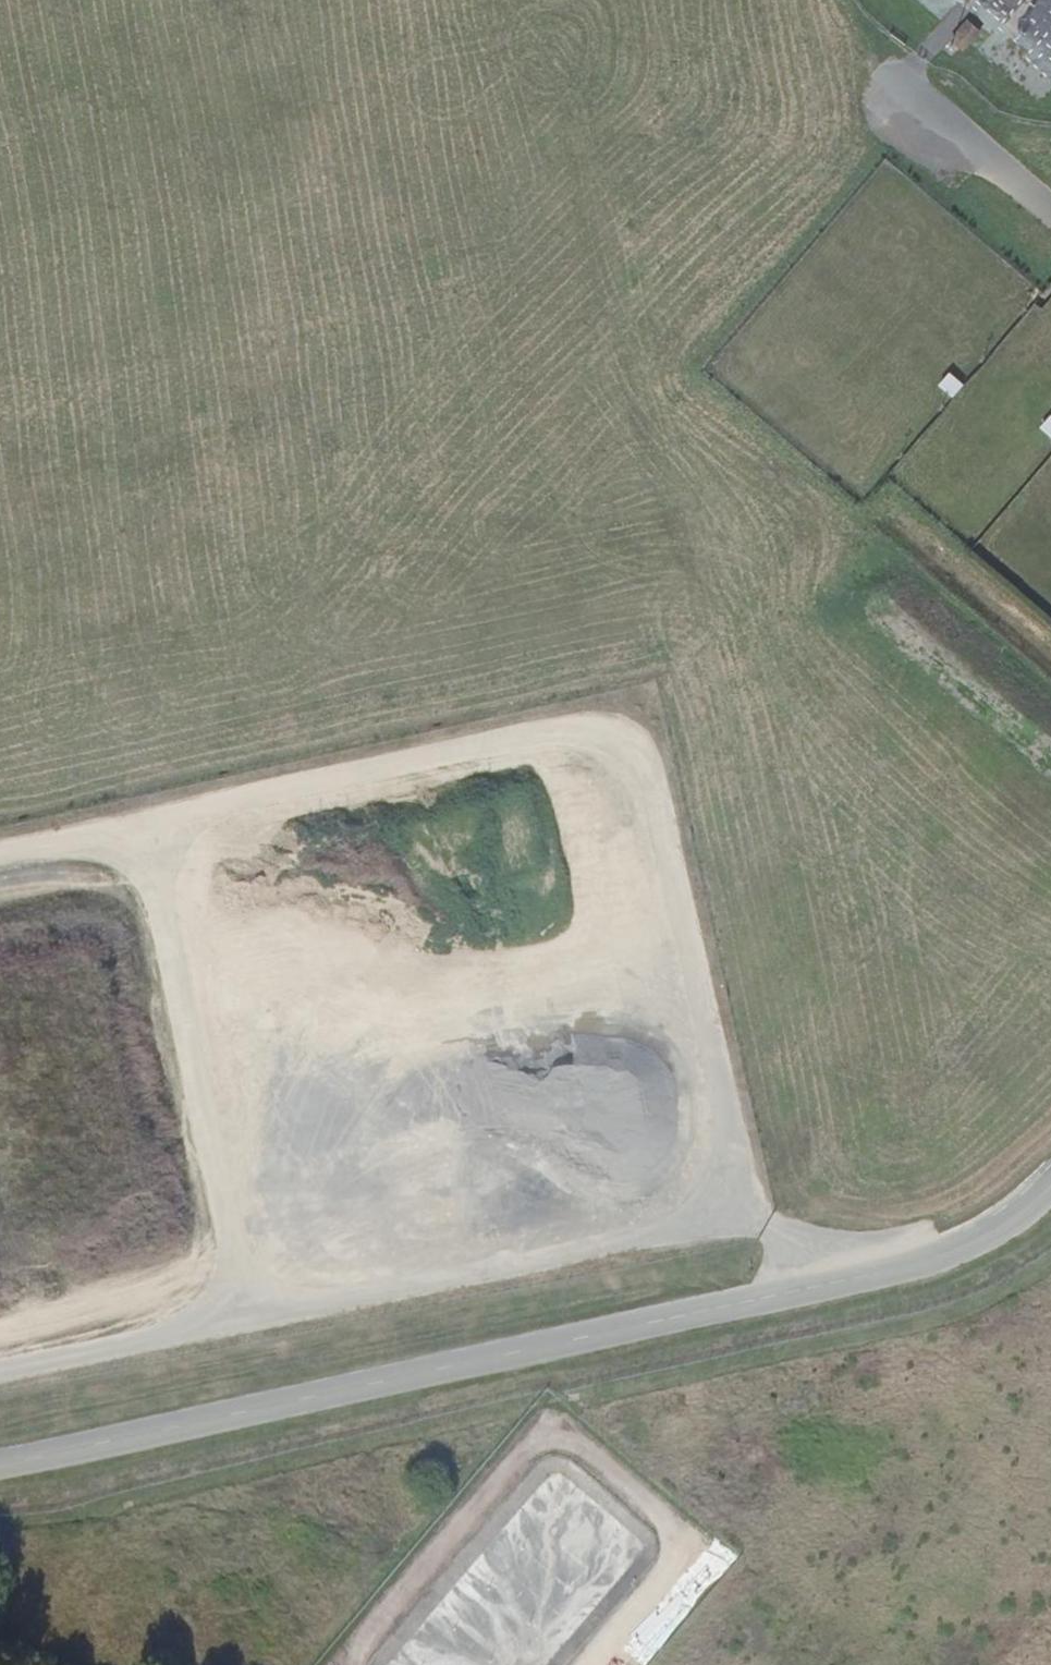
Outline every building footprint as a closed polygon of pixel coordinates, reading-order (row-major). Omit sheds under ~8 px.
[(977,33),(965,23),(950,39),(963,50),(977,33)]
